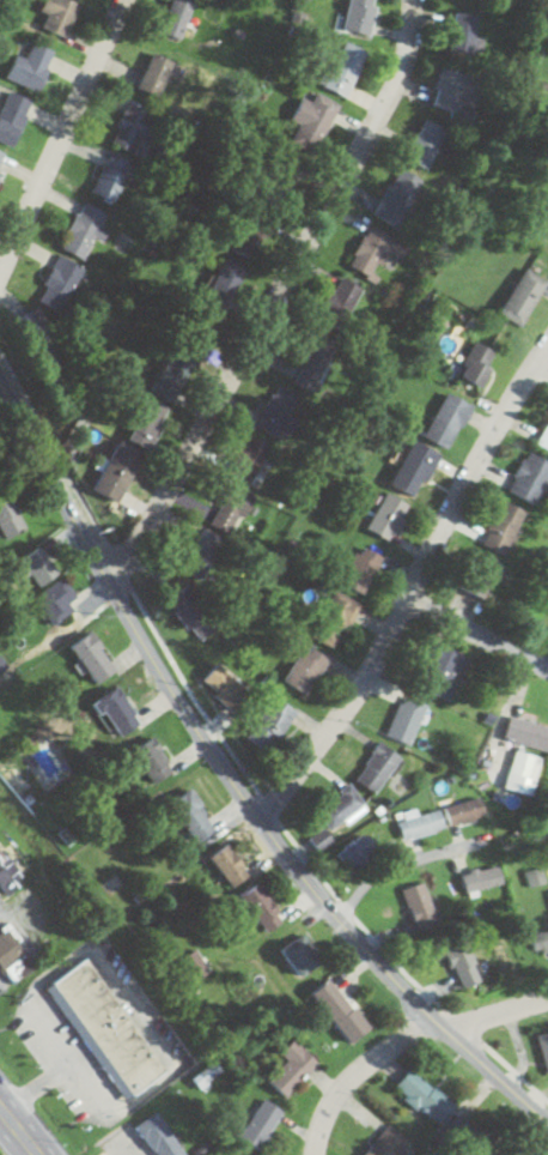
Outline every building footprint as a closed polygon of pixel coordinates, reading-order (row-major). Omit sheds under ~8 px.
[(43,14),(39,30),(64,37),(75,2),(69,0),(41,0),(38,12),(43,14)] [(194,0),(170,0),(159,32),(181,39),(194,0)] [(375,0),(347,0),(341,31),(368,36),(375,0)] [(475,14),(452,13),(450,53),(473,54),(475,14)] [(366,53),(344,41),(320,85),(343,97),(366,53)] [(23,59),(14,54),(3,77),(34,91),(53,52),(31,42),(23,59)] [(137,89),(158,97),(173,62),(152,53),(137,89)] [(469,77),(441,68),(429,105),(458,114),(469,77)] [(10,147),(30,102),(7,91),(0,107),(0,143),(10,147)] [(289,120),(297,124),(288,143),(313,155),(337,104),(314,93),(310,102),(300,97),(289,120)] [(133,154),(152,112),(128,101),(109,143),(133,154)] [(445,130),(422,119),(403,158),(425,169),(445,130)] [(130,167),(106,155),(89,192),(112,203),(130,167)] [(372,215),(399,228),(422,181),(395,168),(372,215)] [(93,238),(101,241),(106,230),(100,228),(106,213),(79,202),(58,250),(83,260),(93,238)] [(385,252),(399,260),(407,246),(369,224),(346,264),(369,278),(385,252)] [(82,270),(57,255),(37,289),(62,304),(82,270)] [(517,327),(546,282),(524,268),(495,312),(517,327)] [(323,309),(345,320),(361,287),(339,277),(323,309)] [(494,351),(470,342),(457,379),(481,387),(494,351)] [(193,363),(170,350),(148,390),(170,403),(193,363)] [(297,393),(265,390),(261,434),(293,437),(297,393)] [(470,406),(445,392),(421,437),(446,451),(470,406)] [(124,426),(146,442),(168,412),(146,396),(124,426)] [(547,452),(547,418),(534,444),(547,452)] [(249,485),(270,447),(246,435),(226,473),(249,485)] [(437,454),(410,440),(387,484),(413,498),(437,454)] [(140,454),(116,441),(90,489),(113,502),(140,454)] [(523,453),(506,493),(535,505),(547,474),(547,463),(523,453)] [(204,522),(229,538),(255,498),(229,482),(204,522)] [(3,487),(0,489),(0,532),(4,540),(25,529),(3,487)] [(409,508),(384,493),(363,528),(388,543),(409,508)] [(476,545),(499,557),(523,513),(500,500),(476,545)] [(177,561),(197,578),(224,546),(204,529),(177,561)] [(337,583),(359,594),(379,557),(356,545),(337,583)] [(57,573),(37,547),(19,561),(39,587),(57,573)] [(477,599),(496,565),(472,551),(453,585),(477,599)] [(67,603),(74,598),(63,578),(32,596),(50,626),(73,613),(67,603)] [(167,598),(192,638),(212,626),(187,585),(167,598)] [(358,606),(333,591),(306,635),(331,650),(358,606)] [(91,684),(114,673),(92,632),(70,644),(91,684)] [(413,681),(445,699),(466,660),(433,643),(413,681)] [(280,681),(305,695),(326,657),(301,644),(280,681)] [(0,656),(0,674),(9,667),(0,656)] [(199,681),(232,709),(247,691),(215,662),(199,681)] [(139,722),(114,687),(92,702),(118,738),(139,722)] [(424,705),(400,694),(383,735),(408,745),(424,705)] [(294,713),(273,697),(244,737),(266,753),(294,713)] [(543,751),(547,736),(547,728),(507,716),(500,738),(543,751)] [(130,750),(150,784),(171,771),(151,737),(130,750)] [(350,778),(372,794),(399,758),(378,742),(350,778)] [(531,756),(512,750),(505,773),(524,779),(531,756)] [(37,761),(49,773),(45,777),(54,785),(67,771),(45,752),(37,761)] [(328,830),(362,805),(348,785),(314,811),(328,830)] [(167,804),(195,843),(215,829),(187,790),(167,804)] [(448,826),(482,816),(476,797),(442,807),(448,826)] [(403,821),(398,821),(398,834),(438,835),(439,814),(404,813),(403,821)] [(309,840),(319,851),(330,840),(320,830),(309,840)] [(333,853),(347,873),(375,852),(361,833),(333,853)] [(247,874),(226,844),(208,856),(229,886),(247,874)] [(2,894),(0,891),(0,851),(17,872),(14,881),(17,889),(2,894)] [(497,886),(494,866),(458,872),(461,892),(497,886)] [(523,871),(527,887),(542,883),(538,868),(523,871)] [(436,924),(420,882),(399,890),(415,932),(436,924)] [(276,923),(262,883),(242,890),(256,930),(276,923)] [(11,985),(35,967),(7,926),(0,931),(0,969),(11,985)] [(525,934),(531,956),(547,951),(547,928),(525,934)] [(299,976),(321,958),(301,932),(278,949),(299,976)] [(444,944),(450,981),(472,978),(466,941),(444,944)] [(163,1072),(88,956),(44,984),(120,1100),(163,1072)] [(308,992),(347,1042),(366,1027),(327,977),(308,992)] [(544,1074),(547,1072),(547,1030),(532,1035),(544,1074)] [(276,1053),(284,1061),(266,1079),(283,1097),(317,1063),(292,1038),(276,1053)] [(433,1123),(450,1103),(407,1067),(390,1087),(433,1123)] [(282,1112),(262,1098),(236,1135),(256,1150),(282,1112)] [(159,1110),(137,1121),(153,1154),(181,1154),(159,1110)] [(387,1124),(358,1154),(359,1154),(398,1154),(408,1145),(387,1124)]
